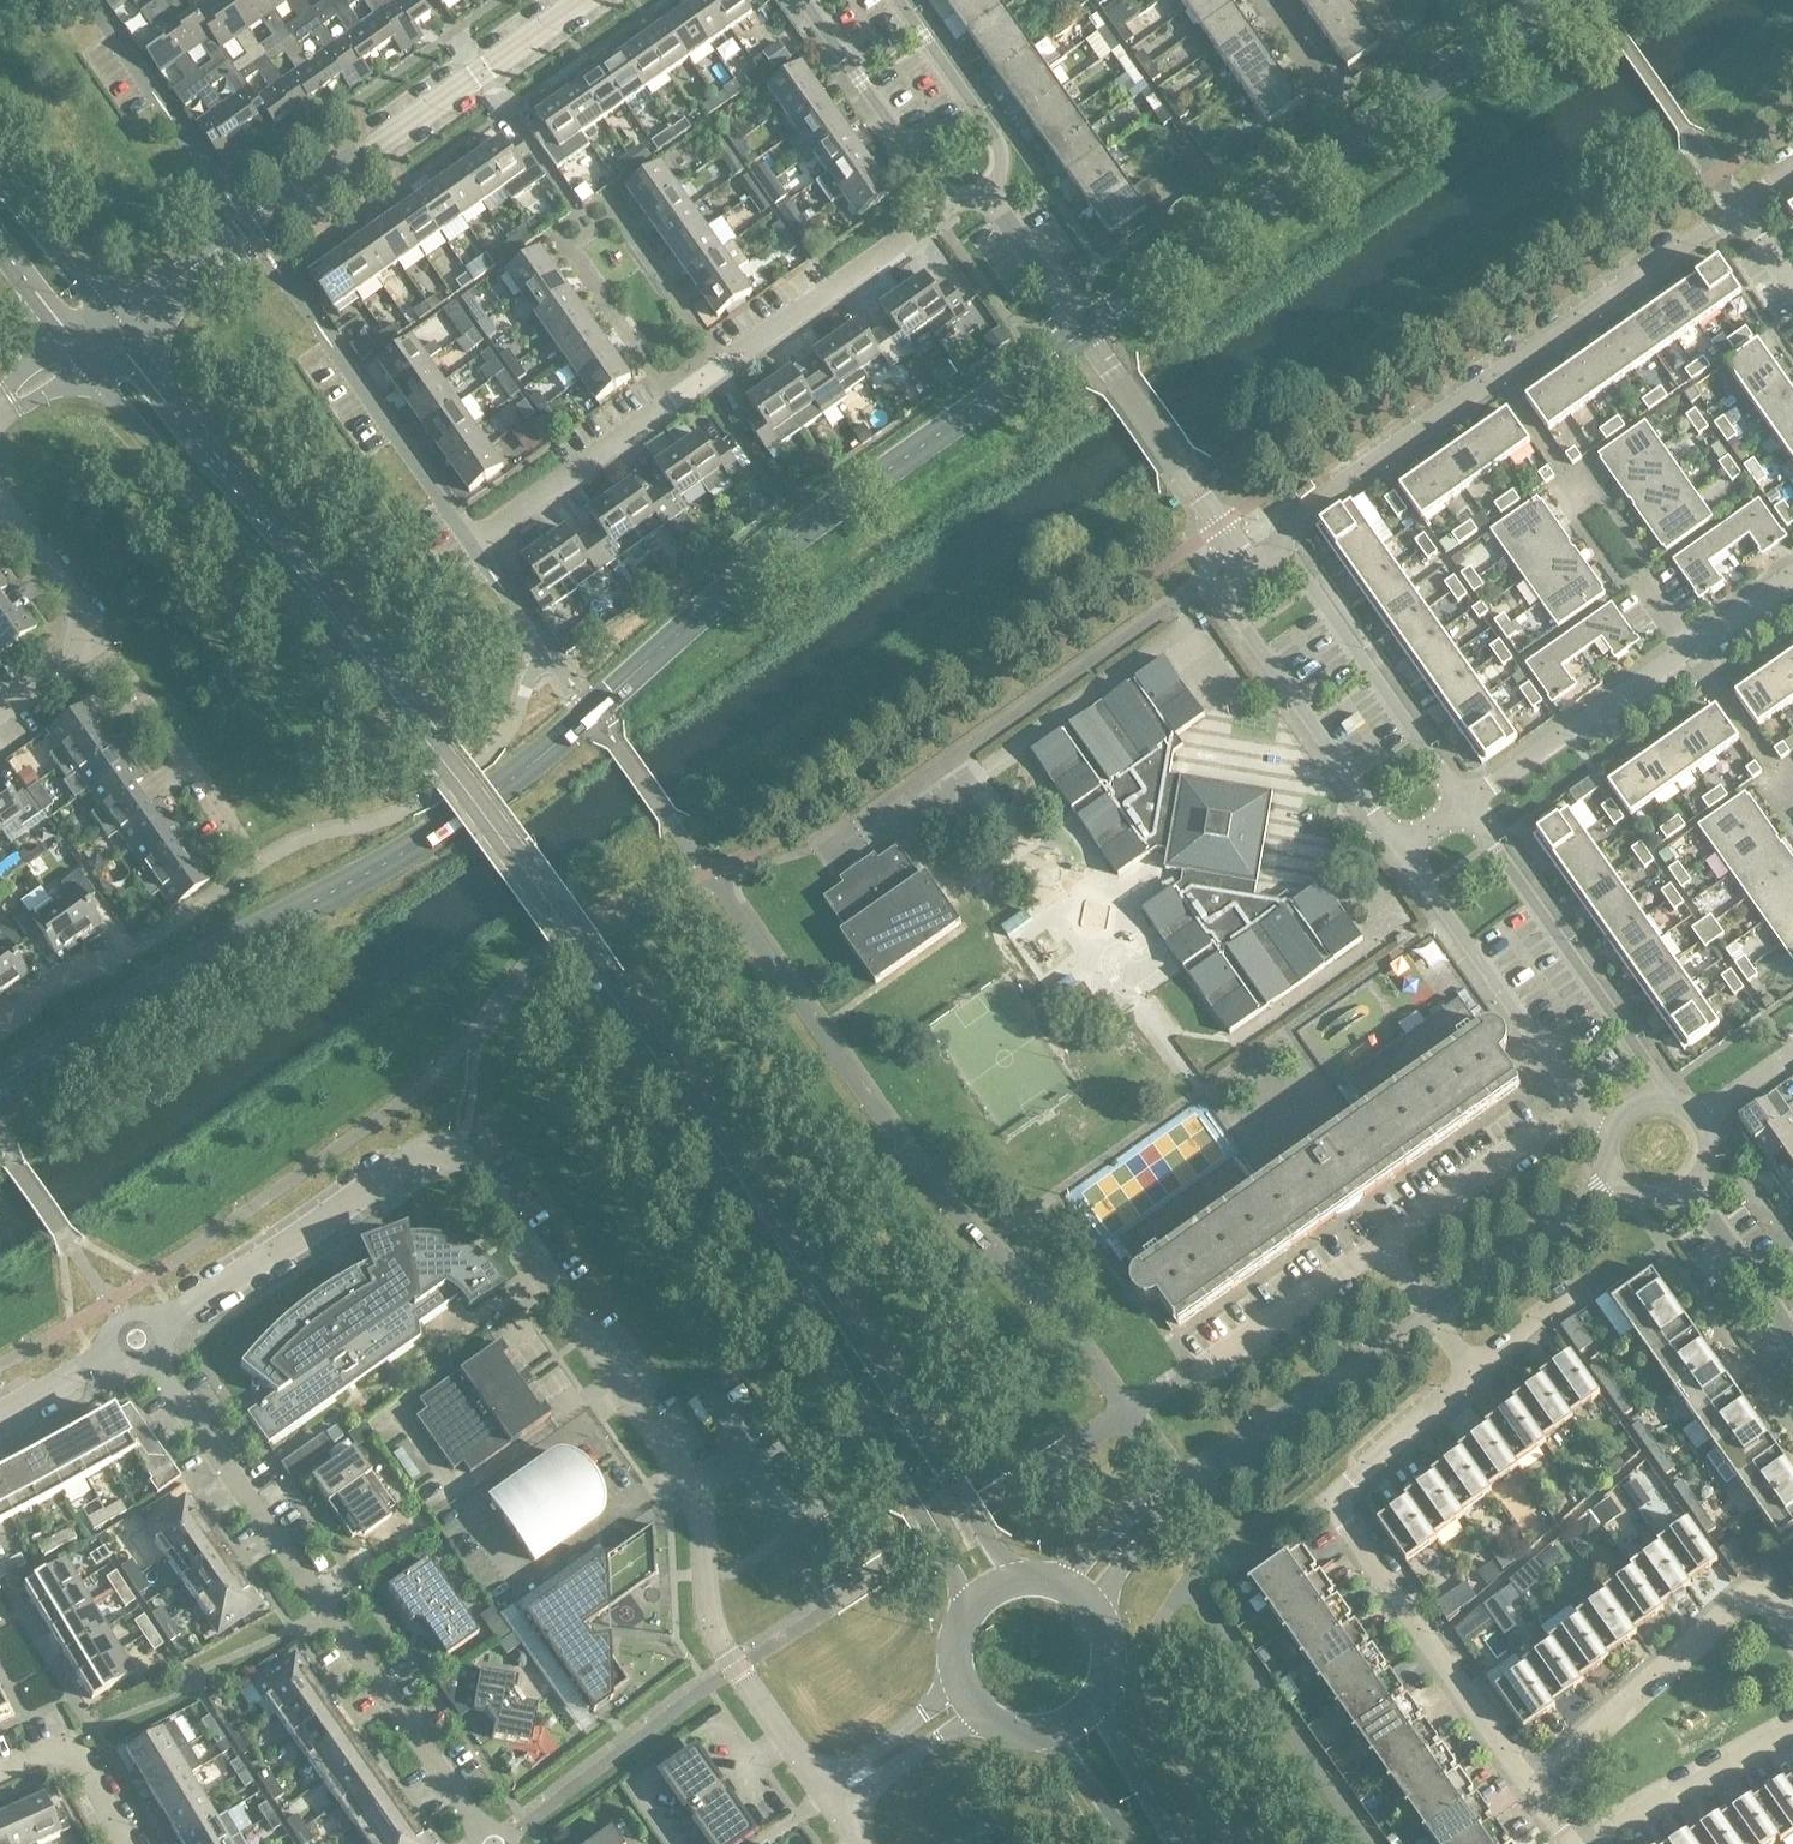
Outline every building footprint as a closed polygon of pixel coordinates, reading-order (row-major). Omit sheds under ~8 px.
[(152,4),(189,58),(203,48),(214,64),(201,74),(205,81),(231,62),(224,52),(196,12),(175,26),(172,22),(178,19),(165,0),(158,0),(152,4)] [(287,31),(276,15),(265,0),(238,0),(230,5),(250,33),(263,24),(275,40),(261,49),(265,56),(291,38),(287,31)] [(276,15),(289,6),(300,21),(287,31),(291,38),(317,19),(313,13),(304,0),(265,0),(276,15)] [(342,0),(324,0),(326,3),(313,13),(317,19),(343,1),(342,0)] [(388,9),(381,0),(344,0),(343,1),(350,11),(364,2),(375,18),(362,27),(378,51),(399,37),(402,41),(396,45),(402,52),(413,45),(388,9)] [(421,0),(401,0),(388,9),(413,45),(423,37),(418,29),(413,33),(410,29),(431,14),(421,0)] [(710,0),(699,0),(685,10),(709,44),(731,29),(710,0)] [(731,29),(752,14),(743,0),(710,0),(731,29)] [(954,14),(974,0),(944,0),(954,14)] [(998,0),(974,0),(954,14),(968,34),(1004,9),(998,0)] [(1086,0),(1075,0),(1080,8),(1088,3),(1086,0)] [(1187,10),(1202,0),(1180,0),(1187,10)] [(1229,0),(1202,0),(1187,10),(1201,29),(1233,6),(1229,0)] [(1307,11),(1323,0),(1299,0),(1307,11)] [(1348,0),(1323,0),(1307,11),(1321,30),(1353,7),(1348,0)] [(378,51),(362,27),(350,11),(343,1),(317,19),(324,29),(338,20),(349,36),(336,45),(361,81),(372,74),(366,66),(361,70),(358,66),(378,51)] [(205,81),(201,74),(189,58),(152,4),(141,12),(156,34),(162,30),(164,34),(143,49),(163,77),(176,67),(188,83),(174,92),(179,99),(205,81)] [(207,4),(196,12),(224,52),(238,42),(249,58),(235,68),(240,74),(265,56),(261,49),(250,33),(230,5),(209,20),(207,16),(212,12),(207,4)] [(1247,25),(1233,6),(1201,29),(1214,48),(1247,25)] [(1366,26),(1353,7),(1321,30),(1334,49),(1366,26)] [(1018,29),(1004,9),(968,34),(982,54),(1018,29)] [(709,44),(685,10),(664,25),(688,59),(709,44)] [(1108,19),(1117,31),(1125,26),(1116,13),(1108,19)] [(1089,20),(1098,33),(1106,27),(1097,15),(1089,20)] [(327,88),(342,77),(350,89),(361,81),(336,45),(324,29),(317,19),(291,38),(299,48),(312,38),(323,54),(310,64),(327,88)] [(688,59),(664,25),(643,39),(667,74),(688,59)] [(1260,44),(1247,25),(1214,48),(1228,67),(1260,44)] [(1134,38),(1125,26),(1117,31),(1126,44),(1134,38)] [(1380,46),(1366,26),(1334,49),(1348,69),(1380,46)] [(1114,40),(1106,27),(1098,33),(1106,45),(1114,40)] [(1032,49),(1018,29),(982,54),(996,74),(1032,49)] [(327,88),(310,64),(299,48),(291,38),(265,56),(273,66),(286,56),(298,72),(284,82),(309,118),(320,110),(314,102),(309,106),(306,102),(327,88)] [(667,74),(643,39),(622,54),(646,89),(667,74)] [(777,44),(766,53),(753,61),(758,68),(764,77),(788,60),(777,44)] [(1274,63),(1260,44),(1228,67),(1241,86),(1274,63)] [(1046,69),(1032,49),(996,74),(1010,94),(1046,69)] [(1135,57),(1144,69),(1152,64),(1143,51),(1135,57)] [(646,89),(622,54),(600,69),(625,104),(646,89)] [(1118,61),(1126,73),(1134,68),(1126,55),(1118,61)] [(309,118),(284,82),(273,66),(265,56),(240,74),(247,84),(259,76),(271,92),(258,100),(275,124),(295,110),(298,114),(293,118),(298,126),(309,118)] [(247,84),(240,74),(235,68),(231,62),(205,81),(213,91),(226,81),(237,97),(224,107),(241,131),(261,116),(264,120),(259,124),(264,132),(275,124),(258,100),(247,84)] [(1287,82),(1274,63),(1241,86),(1254,105),(1287,82)] [(1160,76),(1152,64),(1144,69),(1152,82),(1160,76)] [(768,89),(783,111),(818,87),(802,65),(768,89)] [(764,77),(758,68),(746,77),(752,86),(764,77)] [(1143,80),(1134,68),(1126,73),(1135,86),(1143,80)] [(625,104),(600,69),(579,84),(603,119),(625,104)] [(1061,89),(1046,69),(1010,94),(1025,115),(1061,89)] [(241,131),(224,107),(213,91),(205,81),(179,99),(186,110),(200,100),(211,116),(197,126),(223,162),(234,153),(228,146),(223,149),(220,145),(241,131)] [(1301,102),(1287,82),(1254,105),(1268,125),(1301,102)] [(603,119),(579,84),(558,99),(582,134),(603,119)] [(833,108),(818,87),(783,111),(798,132),(833,108)] [(728,89),(716,98),(722,107),(735,98),(728,89)] [(1075,109),(1061,89),(1025,115),(1039,135),(1075,109)] [(1162,95),(1170,107),(1178,102),(1170,89),(1162,95)] [(1146,101),(1155,114),(1163,108),(1154,96),(1146,101)] [(722,107),(716,98),(703,107),(710,116),(722,107)] [(590,146),(582,134),(558,99),(536,115),(545,127),(534,135),(557,169),(590,146)] [(1187,114),(1178,102),(1170,107),(1179,120),(1187,114)] [(848,129),(833,108),(798,132),(813,153),(848,129)] [(1171,120),(1163,108),(1155,114),(1163,126),(1171,120)] [(1089,129),(1075,109),(1039,135),(1053,155),(1089,129)] [(686,119),(673,128),(679,137),(692,128),(686,119)] [(733,127),(724,134),(733,146),(742,140),(733,127)] [(1188,133),(1197,145),(1205,139),(1196,127),(1188,133)] [(679,137),(673,128),(661,137),(667,146),(679,137)] [(863,150),(848,129),(813,153),(828,175),(863,150)] [(1103,149),(1089,129),(1053,155),(1067,175),(1103,149)] [(1174,141),(1183,153),(1191,148),(1182,135),(1174,141)] [(729,149),(720,137),(711,143),(720,155),(729,149)] [(502,139),(480,154),(504,189),(513,201),(546,177),(522,143),(511,151),(502,139)] [(1214,152),(1205,139),(1197,145),(1206,157),(1214,152)] [(751,152),(742,140),(733,146),(742,159),(751,152)] [(1199,160),(1191,148),(1183,153),(1191,166),(1199,160)] [(643,149),(631,158),(637,167),(650,158),(643,149)] [(738,162),(729,149),(720,155),(729,168),(738,162)] [(1117,170),(1103,149),(1067,175),(1081,195),(1117,170)] [(878,171),(863,150),(828,175),(817,183),(832,204),(843,196),(878,171)] [(504,189),(480,154),(459,169),(483,203),(504,189)] [(637,167),(631,158),(618,167),(625,176),(637,167)] [(627,189),(642,211),(677,186),(661,164),(627,189)] [(483,203),(459,169),(438,184),(462,218),(483,203)] [(763,170),(755,176),(763,189),(772,183),(763,170)] [(1131,190),(1117,170),(1081,195),(1095,215),(1131,190)] [(893,193),(878,171),(843,196),(859,218),(893,193)] [(759,192),(750,179),(741,186),(750,198),(759,192)] [(781,195),(772,183),(763,189),(772,201),(781,195)] [(462,218),(438,184),(417,199),(441,233),(462,218)] [(692,207),(677,186),(642,211),(657,232),(692,207)] [(1146,211),(1131,190),(1095,215),(1110,236),(1146,211)] [(768,204),(759,192),(750,198),(759,211),(768,204)] [(441,233),(417,199),(395,214),(420,248),(441,233)] [(707,229),(692,207),(657,232),(672,253),(707,229)] [(793,213),(785,219),(793,231),(802,225),(793,213)] [(420,248),(395,214),(374,229),(398,263),(420,248)] [(538,218),(529,224),(537,234),(545,228),(538,218)] [(789,234),(780,222),(771,228),(780,241),(789,234)] [(508,239),(511,243),(517,251),(537,237),(528,224),(508,239)] [(811,237),(802,225),(793,231),(802,244),(811,237)] [(398,263),(374,229),(353,244),(377,278),(398,263)] [(722,250),(707,229),(672,253),(687,274),(722,250)] [(798,247),(789,234),(780,241),(789,253),(798,247)] [(733,242),(722,250),(687,274),(702,295),(737,271),(748,263),(733,242)] [(517,251),(511,243),(498,251),(504,260),(517,251)] [(377,278),(353,244),(332,259),(356,293),(377,278)] [(506,274),(522,296),(556,271),(541,249),(506,274)] [(356,293),(332,259),(310,274),(334,309),(356,293)] [(1742,294),(1719,262),(1696,277),(1719,310),(1742,294)] [(481,264),(468,272),(474,281),(487,273),(481,264)] [(571,292),(556,271),(522,296),(537,317),(571,292)] [(752,293),(737,271),(702,295),(718,317),(752,293)] [(474,281),(468,272),(456,281),(462,290),(474,281)] [(925,275),(903,291),(927,325),(948,310),(956,321),(968,313),(951,288),(939,296),(925,275)] [(1719,310),(1696,277),(1675,292),(1698,325),(1719,310)] [(417,291),(407,298),(416,310),(425,303),(417,291)] [(927,325),(903,291),(881,306),(896,327),(884,335),(902,360),(913,351),(906,340),(927,325)] [(586,314),(571,292),(537,317),(552,338),(586,314)] [(1698,325),(1675,292),(1654,307),(1677,340),(1698,325)] [(438,293),(426,302),(432,311),(445,302),(438,293)] [(432,311),(426,302),(425,303),(416,310),(413,311),(420,320),(432,311)] [(479,307),(470,313),(479,326),(488,320),(479,307)] [(1677,340),(1654,307),(1633,322),(1656,355),(1677,340)] [(601,335),(586,314),(552,338),(567,359),(601,335)] [(475,329),(466,316),(457,323),(466,335),(475,329)] [(497,332),(488,320),(479,326),(488,338),(497,332)] [(858,322),(836,338),(861,372),(882,357),(890,368),(902,360),(884,335),(873,343),(858,322)] [(1656,355),(1633,322),(1611,337),(1634,370),(1656,355)] [(396,323),(383,332),(390,341),(402,332),(396,323)] [(999,327),(985,337),(994,350),(1008,340),(999,327)] [(1746,327),(1736,334),(1743,344),(1753,337),(1746,327)] [(483,341),(475,329),(466,335),(475,348),(483,341)] [(390,341),(383,332),(371,341),(377,350),(390,341)] [(366,334),(351,345),(362,361),(377,350),(371,341),(366,334)] [(1743,344),(1736,334),(1727,341),(1734,350),(1743,344)] [(616,356),(601,335),(567,359),(581,380),(616,356)] [(1634,370),(1611,337),(1590,352),(1613,385),(1634,370)] [(861,372),(836,338),(815,353),(829,374),(818,382),(835,407),(847,398),(839,387),(861,372)] [(379,363),(394,385),(429,361),(414,339),(379,363)] [(1773,364),(1758,342),(1725,365),(1741,387),(1773,364)] [(509,349),(500,356),(509,368),(518,362),(509,349)] [(1613,385),(1590,352),(1569,367),(1592,400),(1613,385)] [(631,378),(616,356),(581,380),(597,402),(631,378)] [(1703,357),(1694,364),(1701,374),(1710,367),(1703,357)] [(504,371),(496,359),(487,365),(496,377),(504,371)] [(444,382),(429,361),(394,385),(409,406),(444,382)] [(526,374),(518,362),(509,368),(518,381),(526,374)] [(1701,374),(1694,364),(1685,371),(1691,380),(1701,374)] [(1788,386),(1773,364),(1741,387),(1756,409),(1788,386)] [(1592,400),(1569,367),(1548,382),(1571,415),(1592,400)] [(770,385),(794,419),(802,430),(835,407),(818,382),(806,390),(792,369),(770,385)] [(513,384),(504,371),(496,377),(504,390),(513,384)] [(459,403),(444,382),(409,406),(424,428),(459,403)] [(1571,415),(1548,382),(1525,398),(1548,430),(1571,415)] [(794,419),(770,385),(748,400),(763,421),(751,429),(768,453),(780,445),(773,434),(794,419)] [(1788,386),(1756,409),(1771,430),(1792,414),(1792,392),(1788,386)] [(1661,387),(1651,394),(1658,404),(1667,397),(1661,387)] [(1700,397),(1694,387),(1684,394),(1691,404),(1700,397)] [(539,392),(530,398),(539,411),(548,404),(539,392)] [(1658,404),(1651,394),(1642,401),(1649,411),(1658,404)] [(534,414),(526,401),(517,407),(526,420),(534,414)] [(474,425),(459,403),(424,428),(439,449),(474,425)] [(556,417),(548,404),(539,411),(547,423),(556,417)] [(1702,419),(1695,409),(1686,415),(1693,425),(1702,419)] [(1530,443),(1507,411),(1485,426),(1508,459),(1530,443)] [(1771,430),(1786,451),(1792,446),(1792,414),(1771,430)] [(1618,417),(1609,424),(1616,434),(1625,427),(1618,417)] [(1724,417),(1714,424),(1721,433),(1730,427),(1724,417)] [(533,419),(517,430),(530,449),(546,437),(533,419)] [(1708,428),(1702,419),(1693,425),(1699,434),(1708,428)] [(1662,447),(1645,422),(1598,455),(1610,472),(1614,469),(1619,477),(1662,447)] [(1616,434),(1609,424),(1599,431),(1606,440),(1616,434)] [(489,446),(474,425),(439,449),(454,470),(489,446)] [(865,425),(855,432),(864,444),(873,437),(865,425)] [(1508,459),(1485,426),(1464,441),(1487,474),(1508,459)] [(1737,436),(1730,427),(1721,433),(1727,443),(1737,436)] [(699,434),(677,450),(702,484),(723,469),(731,480),(743,472),(725,447),(714,455),(699,434)] [(1487,474),(1464,441),(1442,456),(1465,489),(1487,474)] [(504,468),(489,446),(454,470),(470,492),(504,468)] [(1679,470),(1662,447),(1619,477),(1624,484),(1621,487),(1632,503),(1679,470)] [(1565,455),(1572,465),(1582,458),(1575,448),(1565,455)] [(702,484),(677,450),(656,465),(670,486),(659,494),(676,519),(688,510),(680,499),(702,484)] [(1465,489),(1442,456),(1421,471),(1444,504),(1465,489)] [(1735,466),(1728,456),(1719,463),(1725,472),(1735,466)] [(1754,459),(1744,466),(1751,476),(1760,469),(1754,459)] [(1742,475),(1735,466),(1725,472),(1732,482),(1742,475)] [(1538,474),(1545,484),(1554,477),(1547,468),(1538,474)] [(1767,478),(1760,469),(1751,476),(1757,485),(1767,478)] [(1696,494),(1679,470),(1632,503),(1643,519),(1647,517),(1652,524),(1696,494)] [(1444,504),(1421,471),(1399,487),(1422,520),(1444,504)] [(633,481),(611,497),(635,531),(657,516),(664,527),(676,519),(659,494),(647,502),(633,481)] [(1513,491),(1504,498),(1511,508),(1520,501),(1513,491)] [(1775,491),(1767,497),(1771,504),(1780,498),(1775,491)] [(1401,502),(1394,492),(1384,499),(1391,508),(1401,502)] [(1713,518),(1696,494),(1652,524),(1658,532),(1654,534),(1666,551),(1713,518)] [(635,531),(611,497),(589,512),(604,533),(592,541),(610,565),(621,557),(614,546),(635,531)] [(1549,515),(1537,498),(1490,531),(1507,556),(1551,525),(1545,518),(1549,515)] [(1511,508),(1504,498),(1494,505),(1501,515),(1511,508)] [(1783,534),(1759,500),(1716,530),(1729,549),(1749,535),(1762,554),(1778,543),(1776,539),(1783,534)] [(1407,511),(1401,502),(1391,508),(1398,518),(1407,511)] [(1783,502),(1774,509),(1780,518),(1790,511),(1783,502)] [(1367,525),(1351,503),(1316,528),(1327,544),(1331,542),(1335,548),(1367,525)] [(1790,511),(1780,518),(1787,528),(1792,523),(1792,515),(1790,511)] [(688,515),(680,521),(687,531),(695,526),(688,515)] [(1471,521),(1461,528),(1468,538),(1478,531),(1471,521)] [(1382,547),(1367,525),(1335,548),(1340,554),(1336,556),(1346,572),(1382,547)] [(1556,533),(1551,525),(1507,556),(1524,579),(1571,546),(1560,530),(1556,533)] [(566,528),(544,544),(569,578),(590,563),(598,574),(610,565),(592,541),(581,549),(566,528)] [(1468,538),(1461,528),(1452,535),(1459,545),(1468,538)] [(1729,549),(1716,530),(1672,561),(1696,594),(1703,590),(1706,594),(1710,591),(1722,582),(1709,563),(1729,549)] [(1430,544),(1424,534),(1414,541),(1421,551),(1430,544)] [(569,578),(544,544),(523,559),(537,580),(525,588),(543,612),(555,604),(547,593),(569,578)] [(1437,553),(1430,544),(1421,551),(1427,560),(1437,553)] [(1582,562),(1571,546),(1524,579),(1541,603),(1584,572),(1578,565),(1582,562)] [(1397,568),(1382,547),(1346,572),(1357,587),(1361,584),(1365,590),(1397,568)] [(1459,553),(1451,559),(1455,566),(1464,560),(1459,553)] [(1412,589),(1397,568),(1365,590),(1370,596),(1366,599),(1376,614),(1412,589)] [(1471,568),(1461,574),(1468,584),(1477,577),(1471,568)] [(1589,580),(1584,572),(1541,603),(1558,627),(1605,594),(1593,577),(1589,580)] [(1460,586),(1454,577),(1444,584),(1451,593),(1460,586)] [(1484,586),(1477,577),(1468,584),(1474,593),(1484,586)] [(637,586),(629,591),(637,603),(645,597),(637,586)] [(1467,596),(1460,586),(1451,593),(1457,602),(1467,596)] [(1427,610),(1412,589),(1376,614),(1387,629),(1391,626),(1395,632),(1427,610)] [(627,591),(615,600),(624,611),(635,603),(627,591)] [(1483,602),(1481,603),(1473,609),(1480,619),(1490,612),(1483,602)] [(1612,604),(1568,634),(1582,653),(1602,639),(1615,658),(1631,646),(1628,643),(1635,638),(1612,604)] [(0,611),(0,654),(35,629),(22,610),(7,620),(0,611)] [(1442,632),(1427,610),(1395,632),(1399,638),(1395,641),(1406,657),(1442,632)] [(594,615),(583,623),(591,635),(602,627),(594,615)] [(1504,615),(1494,621),(1501,631),(1511,624),(1504,615)] [(1517,633),(1511,624),(1501,631),(1508,640),(1517,633)] [(567,632),(557,639),(566,653),(576,645),(567,632)] [(1457,653),(1442,632),(1406,657),(1407,657),(1411,654),(1415,660),(1411,663),(1421,678),(1457,653)] [(1582,653),(1568,634),(1525,664),(1549,698),(1556,693),(1559,697),(1575,686),(1562,667),(1582,653)] [(1506,650),(1499,640),(1490,647),(1496,657),(1506,650)] [(1513,659),(1506,650),(1496,657),(1503,666),(1513,659)] [(1472,674),(1457,653),(1421,678),(1432,693),(1436,690),(1440,696),(1472,674)] [(1778,663),(1792,684),(1792,653),(1778,663)] [(1205,716),(1164,658),(1031,752),(1118,876),(1157,849),(1167,850),(1164,869),(1273,793),(1170,775),(1172,761),(1173,752),(1183,745),(1177,736),(1205,716)] [(1778,663),(1757,678),(1780,711),(1792,702),(1792,684),(1778,663)] [(1487,695),(1472,674),(1440,696),(1444,702),(1441,705),(1451,720),(1487,695)] [(1780,711),(1757,678),(1735,694),(1758,726),(1780,711)] [(1536,692),(1529,683),(1519,690),(1526,699),(1536,692)] [(1543,702),(1536,692),(1526,699),(1533,709),(1543,702)] [(1502,717),(1487,695),(1451,720),(1462,735),(1466,733),(1470,739),(1502,717)] [(49,755),(58,768),(93,743),(85,732),(101,722),(87,702),(42,734),(45,738),(49,735),(58,749),(49,755)] [(1739,740),(1716,707),(1693,723),(1716,755),(1739,740)] [(1517,739),(1502,717),(1470,739),(1474,745),(1470,748),(1482,764),(1517,739)] [(1716,755),(1693,723),(1672,738),(1695,770),(1716,755)] [(1695,770),(1672,738),(1651,753),(1674,785),(1695,770)] [(101,754),(93,743),(58,768),(67,781),(76,774),(86,789),(88,791),(129,762),(116,743),(101,754)] [(1774,749),(1780,759),(1790,753),(1783,743),(1774,749)] [(1674,785),(1651,753),(1630,768),(1653,800),(1674,785)] [(142,780),(129,762),(88,791),(86,789),(78,795),(80,799),(89,793),(99,807),(90,814),(99,827),(135,802),(127,791),(142,780)] [(1746,769),(1752,779),(1762,772),(1755,763),(1746,769)] [(30,766),(18,775),(27,788),(39,780),(30,766)] [(1653,800),(1630,768),(1608,783),(1631,816),(1653,800)] [(1593,776),(1569,793),(1577,804),(1601,787),(1593,776)] [(39,782),(27,790),(36,802),(47,794),(39,782)] [(0,831),(21,816),(26,824),(38,815),(22,791),(11,799),(0,784),(0,831)] [(1721,787),(1711,793),(1718,803),(1728,796),(1721,787)] [(1257,885),(1273,793),(1164,869),(1183,872),(1181,883),(1143,910),(1230,1034),(1363,940),(1322,882),(1294,902),(1287,893),(1277,900),(1255,896),(1257,885)] [(1757,810),(1745,793),(1698,826),(1715,851),(1758,820),(1753,813),(1757,810)] [(1718,803),(1711,793),(1702,800),(1709,810),(1718,803)] [(1617,810),(1611,800),(1601,807),(1608,817),(1617,810)] [(142,813),(135,802),(99,827),(108,840),(117,833),(128,848),(129,850),(170,821),(157,802),(142,813)] [(1624,819),(1617,810),(1608,817),(1614,826),(1624,819)] [(1584,833),(1568,811),(1533,836),(1544,852),(1548,849),(1552,856),(1584,833)] [(1678,816),(1669,823),(1676,833),(1685,826),(1678,816)] [(1764,828),(1758,820),(1715,851),(1732,874),(1779,841),(1767,825),(1764,828)] [(184,839),(170,821),(129,850),(128,848),(119,854),(122,858),(131,852),(141,866),(131,873),(140,886),(176,861),(168,850),(184,839)] [(1676,833),(1669,823),(1660,830),(1666,839),(1676,833)] [(1599,855),(1584,833),(1552,856),(1557,862),(1553,864),(1563,879),(1599,855)] [(1790,857),(1779,841),(1732,874),(1748,898),(1791,867),(1786,860),(1790,857)] [(1647,852),(1641,842),(1631,849),(1637,859),(1647,852)] [(921,877),(899,846),(879,860),(875,854),(864,862),(840,879),(844,884),(824,898),(846,930),(841,933),(876,984),(961,923),(926,873),(921,877)] [(1654,861),(1647,852),(1637,859),(1644,868),(1654,861)] [(96,854),(84,863),(92,874),(104,866),(96,854)] [(1614,876),(1599,855),(1563,879),(1574,895),(1578,892),(1582,898),(1614,876)] [(184,872),(176,861),(140,886),(149,899),(159,892),(168,905),(164,908),(167,912),(212,880),(199,861),(184,872)] [(1678,863),(1668,870),(1675,879),(1685,872),(1678,863)] [(1791,867),(1748,898),(1765,921),(1792,902),(1792,870),(1791,867)] [(71,887),(50,901),(77,940),(99,924),(83,902),(94,895),(78,871),(65,880),(71,887)] [(1691,882),(1685,872),(1675,879),(1682,888),(1691,882)] [(1629,897),(1614,876),(1582,898),(1586,904),(1582,907),(1593,922),(1629,897)] [(1677,894),(1671,885),(1661,892),(1667,901),(1677,894)] [(1684,904),(1677,894),(1667,901),(1674,911),(1684,904)] [(1644,918),(1629,897),(1593,922),(1604,937),(1608,934),(1612,940),(1644,918)] [(77,940),(50,901),(29,916),(24,909),(12,917),(28,941),(40,933),(55,955),(77,940)] [(1765,921),(1781,945),(1792,937),(1792,902),(1765,921)] [(1711,916),(1704,920),(1701,922),(1708,932),(1717,925),(1711,916)] [(1659,940),(1644,918),(1612,940),(1616,946),(1612,949),(1623,965),(1659,940)] [(4,991),(26,975),(11,954),(22,946),(5,922),(0,926),(0,985),(4,991)] [(1708,932),(1701,922),(1691,929),(1698,939),(1708,932)] [(1724,934),(1717,925),(1708,932),(1714,941),(1724,934)] [(1714,941),(1708,932),(1698,939),(1705,948),(1714,941)] [(1781,945),(1792,962),(1792,937),(1781,945)] [(1674,961),(1659,940),(1623,965),(1634,980),(1638,977),(1642,983),(1674,961)] [(1744,957),(1735,964),(1741,973),(1751,966),(1744,957)] [(1689,982),(1674,961),(1642,983),(1646,989),(1642,992),(1653,1007),(1689,982)] [(1757,976),(1751,966),(1741,973),(1748,983),(1757,976)] [(1737,980),(1730,970),(1721,977),(1727,986),(1737,980)] [(1744,989),(1737,980),(1727,986),(1734,996),(1744,989)] [(1703,1003),(1689,982),(1653,1007),(1664,1022),(1668,1020),(1672,1026),(1703,1003)] [(1499,1028),(1496,1027),(1493,1025),(1486,1025),(1480,1028),(1459,999),(1404,1038),(1344,1080),(1365,1110),(1253,1189),(1232,1159),(1117,1240),(1138,1269),(1133,1274),(1130,1281),(1130,1282),(1130,1284),(1130,1288),(1133,1294),(1138,1299),(1145,1301),(1151,1301),(1158,1298),(1178,1326),(1520,1085),(1500,1057),(1505,1052),(1507,1046),(1507,1039),(1505,1033),(1504,1032),(1499,1028)] [(1719,1026),(1703,1003),(1672,1026),(1676,1032),(1672,1034),(1684,1051),(1719,1026)] [(1739,1121),(1746,1131),(1742,1134),(1751,1146),(1792,1116),(1792,1104),(1786,1109),(1776,1094),(1739,1121)] [(1751,1146),(1759,1157),(1763,1155),(1769,1164),(1792,1147),(1792,1116),(1751,1146)] [(1769,1164),(1776,1173),(1772,1176),(1780,1188),(1792,1179),(1792,1147),(1769,1164)] [(1780,1188),(1789,1200),(1792,1197),(1792,1179),(1780,1188)] [(416,1236),(407,1237),(394,1239),(388,1241),(394,1261),(377,1270),(373,1262),(362,1268),(355,1271),(342,1278),(332,1284),(320,1292),(312,1297),(300,1306),(293,1312),(282,1322),(272,1330),(263,1340),(255,1348),(248,1356),(244,1360),(239,1366),(274,1394),(246,1414),(267,1444),(420,1337),(418,1324),(457,1296),(460,1299),(467,1309),(505,1286),(501,1280),(497,1274),(492,1269),(487,1263),(481,1258),(474,1253),(469,1250),(463,1247),(457,1244),(451,1242),(443,1239),(437,1238),(432,1237),(428,1237),(422,1236),(416,1236)] [(1673,1302),(1652,1271),(1628,1288),(1624,1283),(1625,1282),(1624,1281),(1606,1294),(1632,1331),(1673,1302)] [(1694,1331),(1673,1302),(1632,1331),(1653,1360),(1694,1331)] [(1594,1346),(1574,1317),(1560,1326),(1581,1355),(1594,1346)] [(1715,1361),(1694,1331),(1653,1360),(1674,1390),(1715,1361)] [(469,1473),(550,1416),(542,1405),(537,1409),(523,1390),(529,1386),(520,1373),(514,1377),(501,1358),(507,1354),(499,1343),(418,1400),(425,1410),(415,1417),(452,1470),(462,1463),(469,1473)] [(1600,1395),(1571,1354),(1540,1375),(1572,1419),(1573,1419),(1570,1415),(1600,1395)] [(1736,1390),(1715,1361),(1674,1390),(1695,1419),(1736,1390)] [(1598,1363),(1590,1369),(1607,1392),(1615,1387),(1598,1363)] [(1572,1419),(1540,1375),(1539,1376),(1542,1379),(1513,1399),(1545,1444),(1546,1443),(1543,1439),(1572,1419)] [(1632,1411),(1615,1387),(1607,1392),(1624,1416),(1632,1411)] [(1756,1420),(1736,1390),(1695,1419),(1715,1449),(1756,1420)] [(1545,1444),(1513,1399),(1512,1400),(1515,1403),(1486,1424),(1518,1468),(1519,1467),(1516,1464),(1545,1444)] [(172,1465),(129,1404),(113,1413),(135,1450),(133,1451),(150,1480),(172,1465)] [(89,1418),(84,1420),(110,1465),(133,1451),(135,1450),(113,1413),(112,1410),(103,1415),(102,1414),(99,1414),(92,1417),(89,1418)] [(110,1465),(84,1420),(80,1423),(77,1425),(75,1427),(72,1430),(70,1432),(71,1434),(63,1438),(85,1478),(110,1465)] [(1777,1450),(1756,1420),(1715,1449),(1736,1479),(1777,1450)] [(1640,1422),(1632,1428),(1649,1452),(1657,1446),(1640,1422)] [(1518,1468),(1486,1424),(1485,1424),(1487,1428),(1459,1448),(1490,1492),(1491,1492),(1489,1488),(1518,1468)] [(335,1426),(325,1433),(333,1444),(343,1437),(335,1426)] [(85,1478),(63,1438),(55,1442),(54,1441),(51,1441),(44,1443),(41,1445),(37,1447),(61,1492),(85,1478)] [(1674,1470),(1657,1446),(1649,1452),(1666,1476),(1674,1470)] [(61,1492),(37,1447),(32,1450),(29,1452),(27,1454),(24,1456),(22,1458),(22,1460),(15,1464),(36,1505),(61,1492)] [(309,1479),(327,1504),(330,1509),(351,1538),(359,1533),(363,1538),(390,1518),(387,1513),(394,1508),(373,1478),(353,1448),(309,1479)] [(1490,1492),(1459,1448),(1458,1449),(1460,1452),(1432,1472),(1463,1517),(1464,1516),(1462,1512),(1490,1492)] [(1777,1450),(1736,1479),(1757,1508),(1792,1483),(1792,1472),(1777,1450)] [(490,1499),(534,1561),(592,1520),(593,1519),(597,1515),(599,1509),(600,1503),(599,1497),(598,1491),(596,1486),(593,1480),(590,1475),(587,1471),(584,1468),(582,1466),(580,1464),(577,1462),(572,1458),(570,1457),(566,1456),(561,1454),(560,1454),(556,1454),(554,1455),(552,1455),(550,1456),(490,1499)] [(1617,1456),(1607,1464),(1614,1472),(1624,1464),(1617,1456)] [(15,1464),(7,1468),(6,1467),(3,1467),(0,1468),(0,1495),(12,1518),(36,1505),(15,1464)] [(180,1477),(172,1465),(150,1480),(148,1482),(156,1493),(180,1477)] [(1463,1517),(1432,1472),(1431,1473),(1433,1476),(1405,1496),(1436,1541),(1437,1540),(1435,1537),(1463,1517)] [(1633,1478),(1621,1486),(1629,1498),(1641,1489),(1633,1478)] [(1591,1480),(1581,1488),(1588,1497),(1598,1489),(1591,1480)] [(1682,1481),(1674,1487),(1690,1511),(1699,1505),(1682,1481)] [(1757,1508),(1783,1545),(1792,1538),(1792,1483),(1757,1508)] [(0,1495),(0,1524),(12,1518),(0,1495)] [(1436,1541),(1405,1496),(1404,1497),(1406,1501),(1377,1521),(1406,1562),(1436,1541)] [(143,1527),(165,1558),(205,1529),(184,1499),(143,1527)] [(1609,1500),(1594,1510),(1605,1525),(1620,1515),(1609,1500)] [(121,1501),(103,1511),(109,1521),(127,1511),(121,1501)] [(1562,1505),(1553,1512),(1560,1521),(1569,1514),(1562,1505)] [(1715,1529),(1699,1505),(1690,1511),(1707,1535),(1715,1529)] [(109,1521),(103,1511),(85,1521),(91,1531),(109,1521)] [(1591,1515),(1578,1524),(1587,1536),(1599,1527),(1591,1515)] [(1717,1561),(1688,1520),(1658,1542),(1689,1586),(1690,1585),(1688,1582),(1717,1561)] [(652,1525),(605,1558),(605,1554),(522,1612),(524,1615),(519,1618),(588,1716),(593,1713),(595,1716),(612,1704),(611,1700),(624,1691),(623,1689),(628,1686),(615,1667),(616,1666),(609,1657),(608,1636),(588,1639),(581,1628),(654,1577),(652,1525)] [(72,1528),(54,1537),(59,1548),(77,1539),(72,1528)] [(221,1551),(205,1529),(165,1558),(180,1580),(221,1551)] [(59,1548),(54,1537),(36,1547),(41,1558),(59,1548)] [(1730,1539),(1717,1548),(1737,1577),(1750,1568),(1730,1539)] [(1689,1586),(1658,1542),(1657,1542),(1659,1546),(1631,1566),(1662,1610),(1663,1610),(1661,1606),(1689,1586)] [(1262,1573),(1258,1567),(1248,1574),(1252,1580),(1249,1582),(1250,1583),(1253,1582),(1269,1605),(1267,1607),(1267,1608),(1315,1574),(1312,1569),(1315,1567),(1316,1566),(1316,1565),(1316,1564),(1302,1545),(1262,1573)] [(95,1566),(107,1558),(110,1556),(104,1546),(89,1556),(95,1566)] [(1505,1547),(1493,1555),(1503,1570),(1515,1561),(1505,1547)] [(1555,1547),(1537,1559),(1545,1571),(1563,1558),(1555,1547)] [(237,1574),(221,1551),(180,1580),(196,1602),(237,1574)] [(22,1554),(3,1563),(9,1574),(17,1570),(27,1565),(22,1554)] [(130,1560),(120,1567),(130,1581),(140,1575),(130,1560)] [(413,1621),(417,1621),(452,1597),(427,1562),(426,1560),(387,1588),(411,1622),(413,1621)] [(1536,1560),(1524,1570),(1532,1582),(1545,1573),(1536,1560)] [(23,1586),(37,1609),(78,1585),(64,1561),(23,1586)] [(3,1563),(0,1565),(0,1578),(9,1574),(3,1563)] [(1492,1563),(1478,1573),(1487,1585),(1501,1575),(1492,1563)] [(1662,1610),(1631,1566),(1630,1566),(1632,1570),(1604,1590),(1635,1635),(1636,1634),(1634,1630),(1662,1610)] [(125,1586),(115,1571),(105,1578),(115,1592),(125,1586)] [(1333,1589),(1320,1571),(1315,1574),(1267,1608),(1268,1608),(1270,1607),(1287,1630),(1284,1632),(1285,1632),(1333,1599),(1329,1594),(1333,1592),(1333,1591),(1333,1590),(1333,1589)] [(258,1604),(237,1574),(196,1602),(217,1632),(258,1604)] [(148,1587),(140,1575),(130,1581),(139,1594),(148,1587)] [(91,1607),(78,1585),(37,1609),(50,1631),(91,1607)] [(134,1601),(125,1586),(115,1592),(124,1607),(134,1601)] [(1483,1606),(1504,1636),(1516,1627),(1504,1610),(1520,1599),(1511,1586),(1483,1606)] [(1635,1635),(1604,1590),(1602,1591),(1605,1595),(1576,1615),(1608,1659),(1609,1658),(1606,1655),(1635,1635)] [(1351,1614),(1338,1596),(1333,1599),(1285,1632),(1285,1633),(1288,1631),(1304,1655),(1302,1656),(1302,1657),(1350,1623),(1347,1619),(1350,1616),(1351,1616),(1351,1615),(1351,1614)] [(478,1634),(452,1597),(417,1621),(421,1622),(423,1625),(424,1625),(445,1655),(444,1655),(445,1657),(478,1634)] [(1481,1605),(1453,1630),(1463,1644),(1494,1623),(1481,1605)] [(104,1629),(91,1607),(50,1631),(64,1654),(104,1629)] [(162,1608),(152,1614),(160,1627),(170,1621),(162,1608)] [(153,1629),(144,1615),(134,1621),(143,1636),(153,1629)] [(1608,1659),(1576,1615),(1575,1615),(1578,1619),(1549,1639),(1581,1683),(1582,1683),(1579,1679),(1608,1659)] [(1368,1639),(1355,1620),(1350,1624),(1350,1623),(1302,1657),(1303,1658),(1305,1656),(1322,1680),(1319,1681),(1320,1682),(1367,1648),(1364,1644),(1368,1641),(1368,1640),(1368,1639)] [(179,1635),(170,1621),(160,1627),(169,1642),(179,1635)] [(118,1651),(104,1629),(64,1654),(77,1676),(118,1651)] [(163,1644),(153,1629),(143,1636),(153,1651),(163,1644)] [(512,1634),(500,1642),(509,1654),(521,1646),(512,1634)] [(1581,1683),(1549,1639),(1548,1639),(1551,1643),(1522,1663),(1554,1707),(1555,1707),(1552,1703),(1581,1683)] [(1385,1663),(1372,1645),(1368,1648),(1367,1648),(1320,1682),(1322,1681),(1339,1704),(1337,1706),(1385,1673),(1382,1668),(1385,1666),(1386,1665),(1386,1664),(1385,1663)] [(132,1674),(118,1651),(77,1676),(91,1699),(132,1674)] [(254,1685),(275,1715),(316,1686),(294,1656),(254,1685)] [(1554,1707),(1522,1663),(1521,1664),(1524,1667),(1494,1688),(1523,1729),(1554,1707)] [(1403,1688),(1390,1670),(1385,1673),(1337,1706),(1338,1707),(1340,1705),(1356,1729),(1354,1731),(1355,1731),(1402,1698),(1399,1693),(1402,1691),(1403,1690),(1403,1689),(1403,1688)] [(522,1703),(518,1698),(514,1692),(517,1678),(479,1672),(472,1710),(486,1712),(490,1718),(494,1724),(491,1737),(529,1744),(536,1706),(522,1703)] [(331,1708),(316,1686),(275,1715),(291,1737),(331,1708)] [(1420,1713),(1407,1694),(1403,1698),(1402,1698),(1355,1731),(1355,1732),(1357,1730),(1374,1754),(1372,1755),(1372,1756),(1420,1722),(1417,1718),(1420,1715),(1420,1714),(1420,1713)] [(347,1731),(331,1708),(291,1737),(307,1759),(347,1731)] [(217,1727),(209,1715),(200,1721),(208,1733),(217,1727)] [(1438,1738),(1425,1719),(1420,1723),(1420,1722),(1372,1756),(1372,1757),(1375,1755),(1391,1778),(1389,1780),(1390,1781),(1437,1747),(1434,1742),(1437,1740),(1438,1739),(1438,1738)] [(235,1721),(225,1728),(235,1742),(245,1736),(235,1721)] [(172,1723),(160,1730),(125,1751),(139,1774),(174,1753),(186,1746),(172,1723)] [(225,1739),(217,1727),(208,1733),(216,1745),(225,1739)] [(363,1753),(347,1731),(307,1759),(322,1782),(363,1753)] [(253,1749),(245,1736),(235,1742),(243,1755),(253,1749)] [(1455,1763),(1443,1744),(1438,1748),(1437,1747),(1390,1781),(1390,1782),(1392,1780),(1409,1804),(1407,1805),(1407,1806),(1455,1772),(1452,1768),(1455,1765),(1456,1764),(1456,1763),(1455,1763)] [(760,1833),(733,1795),(736,1793),(728,1781),(725,1783),(698,1745),(658,1774),(708,1843),(744,1843),(760,1833)] [(188,1775),(174,1753),(139,1774),(152,1797),(188,1775)] [(379,1776),(363,1753),(322,1782),(338,1804),(379,1776)] [(245,1771),(237,1758),(228,1764),(236,1776),(245,1771)] [(257,1775),(256,1776),(265,1788),(275,1782),(266,1769),(257,1775)] [(1473,1788),(1460,1769),(1455,1773),(1455,1772),(1407,1806),(1408,1806),(1410,1805),(1427,1828),(1424,1830),(1425,1831),(1472,1797),(1469,1792),(1473,1790),(1473,1789),(1473,1788)] [(253,1783),(245,1771),(236,1776),(244,1788),(253,1783)] [(201,1797),(188,1775),(152,1797),(166,1819),(201,1797)] [(394,1798),(379,1776),(338,1804),(354,1826),(394,1798)] [(1786,1783),(1783,1780),(1782,1781),(1792,1796),(1792,1778),(1786,1783)] [(1362,1779),(1350,1788),(1360,1802),(1372,1793),(1362,1779)] [(1782,1781),(1754,1801),(1751,1797),(1750,1798),(1781,1843),(1792,1834),(1792,1796),(1782,1781)] [(283,1795),(275,1782),(265,1788),(273,1801),(283,1795)] [(1477,1794),(1473,1797),(1472,1797),(1425,1831),(1427,1830),(1437,1843),(1458,1843),(1490,1822),(1487,1817),(1489,1815),(1490,1814),(1490,1813),(1490,1812),(1477,1794)] [(18,1807),(34,1843),(37,1843),(69,1830),(60,1809),(50,1813),(43,1796),(18,1807)] [(215,1820),(201,1797),(166,1819),(179,1841),(215,1820)] [(394,1798),(354,1826),(366,1843),(377,1843),(410,1820),(394,1798)] [(1750,1798),(1721,1818),(1719,1815),(1718,1816),(1738,1843),(1772,1843),(1778,1840),(1780,1843),(1781,1843),(1750,1798)] [(274,1815),(266,1803),(257,1809),(265,1820),(274,1815)] [(18,1807),(0,1815),(0,1831),(6,1843),(34,1843),(18,1807)] [(215,1820),(179,1841),(181,1843),(224,1843),(239,1835),(226,1813),(215,1820)] [(281,1826),(274,1815),(265,1820),(272,1832),(281,1826)] [(296,1815),(286,1821),(294,1834),(304,1827),(296,1815)] [(1718,1816),(1689,1836),(1687,1832),(1686,1833),(1694,1843),(1738,1843),(1718,1816)] [(1495,1819),(1490,1822),(1458,1843),(1505,1843),(1504,1842),(1507,1839),(1508,1838),(1508,1837),(1495,1819)] [(410,1820),(377,1843),(427,1843),(410,1820)] [(304,1827),(294,1834),(301,1843),(307,1843),(313,1840),(304,1827)] [(614,1828),(602,1836),(597,1830),(597,1831),(595,1828),(591,1827),(588,1829),(587,1829),(580,1834),(577,1837),(576,1841),(578,1843),(625,1843),(614,1828)] [(1686,1833),(1670,1843),(1694,1843),(1686,1833)] [(239,1835),(224,1843),(245,1843),(239,1835)] [(1388,1840),(1391,1843),(1401,1843),(1395,1835),(1388,1840)]
